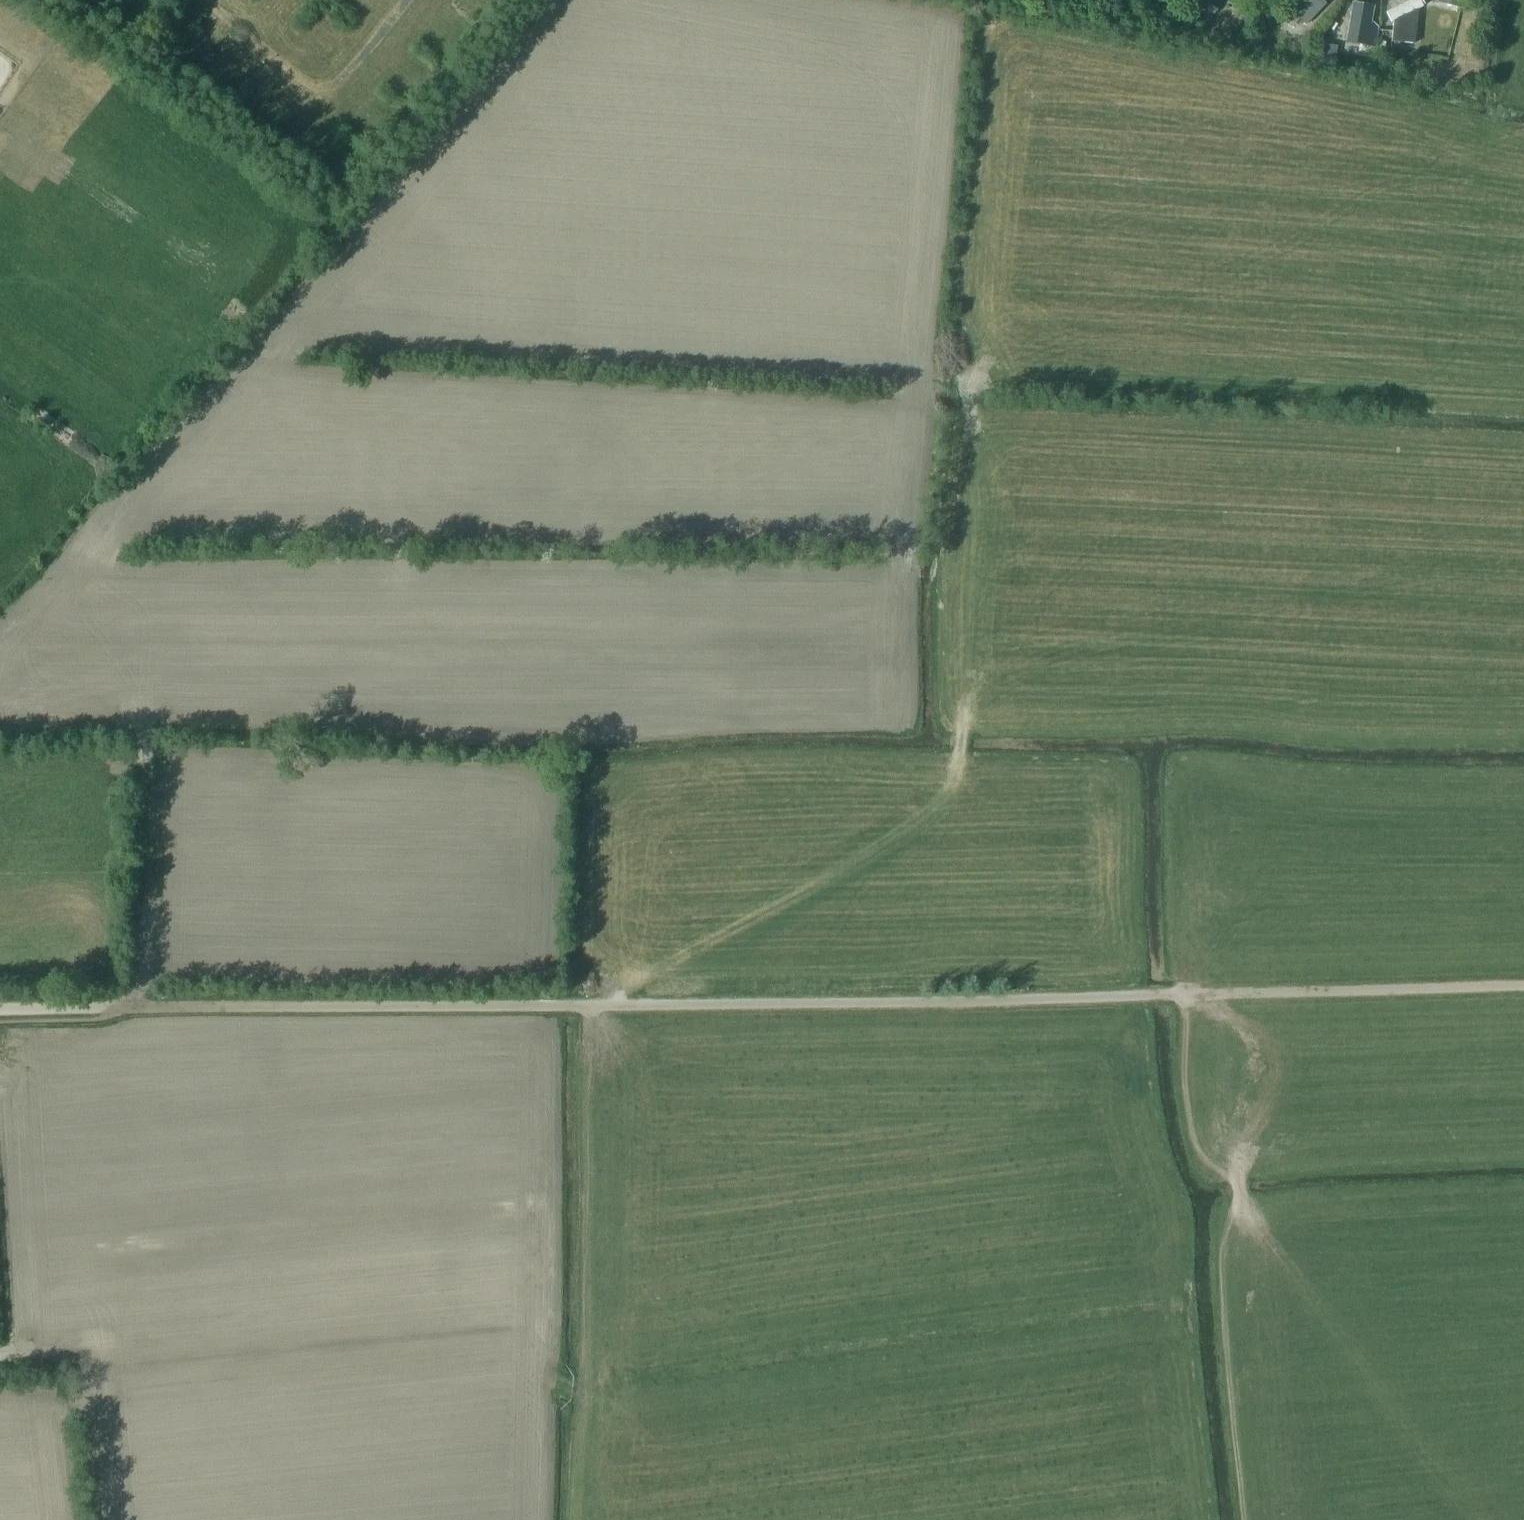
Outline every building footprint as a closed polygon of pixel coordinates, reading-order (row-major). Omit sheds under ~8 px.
[(1332,1),(1331,0),(1301,0),(1293,9),(1311,24),(1332,1)] [(1378,44),(1382,2),(1364,0),(1356,0),(1352,42),(1378,44)] [(1395,1),(1394,39),(1420,40),(1421,6),(1425,6),(1425,2),(1395,1)]
